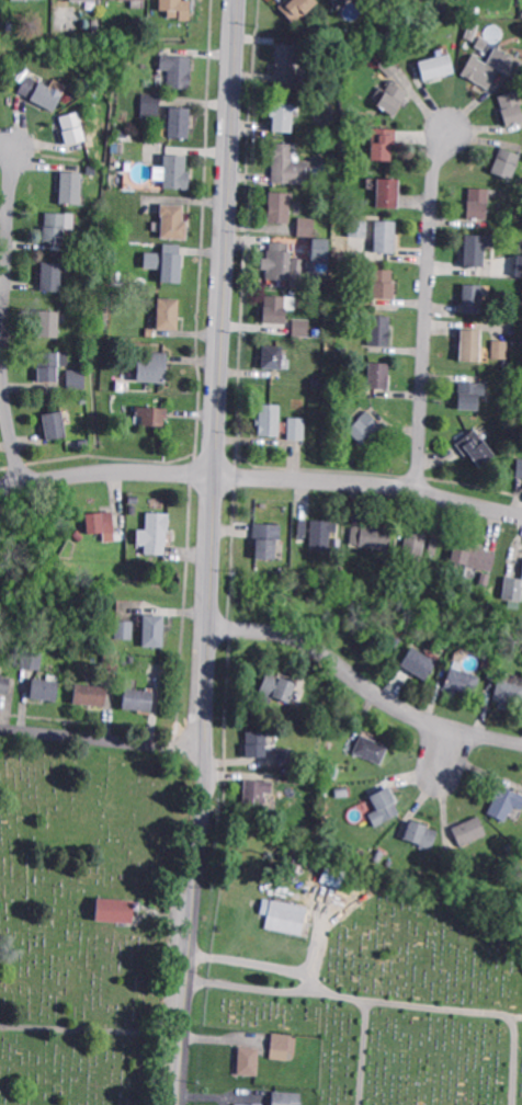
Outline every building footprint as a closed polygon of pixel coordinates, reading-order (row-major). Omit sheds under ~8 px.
[(158,8),(158,0),(189,0),(189,19),(179,19),(179,15),(168,15),(168,8),(158,8)] [(277,4),(282,0),(317,0),(294,22),(277,4)] [(474,41),(466,37),(472,22),(480,25),(474,41)] [(405,37),(401,27),(408,26),(410,35),(405,37)] [(298,82),(276,81),(277,42),(299,43),(298,82)] [(513,79),(498,70),(489,88),(463,73),(474,54),(479,57),(478,59),(488,64),(496,48),(521,62),(513,79)] [(424,79),(419,60),(450,53),(455,71),(424,79)] [(192,89),(168,88),(169,69),(162,69),(162,54),(193,55),(192,89)] [(392,76),(379,64),(388,56),(400,68),(392,76)] [(39,79),(53,86),(61,90),(53,107),(18,90),(26,72),(32,75),(34,70),(42,75),(39,79)] [(408,90),(394,114),(376,103),(378,100),(372,96),(379,84),(385,89),(387,84),(385,82),(388,78),(408,90)] [(517,90),(521,109),(521,122),(507,126),(498,95),(517,90)] [(158,116),(140,115),(141,91),(159,92),(158,116)] [(293,132),(273,130),(275,102),(295,103),(293,132)] [(191,137),(169,136),(171,105),(192,106),(191,137)] [(67,144),(63,129),(64,128),(60,114),(78,109),(83,124),(81,125),(86,137),(67,144)] [(398,143),(393,143),(392,160),(372,159),(373,127),(398,127),(398,143)] [(309,182),(291,182),(291,181),(272,180),(273,141),(298,141),(298,159),(309,159),(309,182)] [(512,179),(491,171),(502,146),(521,153),(512,179)] [(190,189),(164,187),(167,153),(188,155),(186,170),(191,170),(190,189)] [(81,203),(61,202),(63,170),(82,171),(81,203)] [(398,206),(375,205),(376,176),(399,178),(398,206)] [(488,219),(468,218),(470,185),(490,186),(488,219)] [(292,223),(269,221),(271,191),(293,191),(292,223)] [(189,238),(162,237),(163,215),(161,215),(161,203),(185,204),(184,220),(190,220),(189,238)] [(64,241),(44,240),(46,210),(66,213),(64,241)] [(313,235),(296,233),(297,216),(314,216),(313,235)] [(367,237),(351,236),(351,218),(368,219),(367,237)] [(396,252),(375,251),(377,219),(397,220),(396,252)] [(485,265),(465,264),(466,233),(487,235),(485,265)] [(331,238),(311,237),(310,260),(330,260),(331,238)] [(290,250),(293,250),(292,280),(268,278),(269,249),(271,249),(272,240),(290,241),(290,250)] [(182,282),(162,281),(163,252),(184,252),(182,282)] [(61,291),(41,289),(43,260),(63,261),(61,291)] [(394,298),(374,297),(375,283),(362,282),(363,266),(395,267),(394,298)] [(484,312),(463,311),(464,283),(485,284),(484,312)] [(284,305),(285,305),(285,322),(262,321),(263,305),(264,305),(264,293),(285,294),(284,305)] [(179,329),(158,328),(160,297),(180,297),(179,329)] [(59,335),(39,334),(41,309),(60,310),(59,335)] [(390,345),(370,344),(372,314),(392,315),(390,345)] [(310,335),(294,334),(295,317),(311,318),(310,335)] [(481,361),(461,360),(463,328),(483,329),(481,361)] [(508,340),(491,339),(491,358),(507,358),(508,340)] [(282,368),(263,367),(264,344),(283,345),(282,368)] [(73,358),(66,358),(67,349),(75,350),(73,358)] [(166,381),(156,381),(156,379),(137,379),(138,357),(149,358),(150,349),(167,350),(166,381)] [(39,381),(39,351),(59,351),(59,381),(39,381)] [(389,388),(370,387),(371,361),(392,362),(389,388)] [(87,388),(68,388),(68,369),(87,369),(87,388)] [(487,395),(481,394),(480,410),(458,409),(461,380),(488,381),(487,395)] [(347,410),(336,409),(337,400),(347,401),(347,410)] [(279,435),(258,434),(259,424),(254,424),(256,415),(259,415),(260,402),(280,402),(279,435)] [(167,415),(164,415),(163,424),(133,422),(134,413),(135,413),(136,403),(168,406),(167,415)] [(363,444),(348,429),(368,409),(383,424),(363,444)] [(49,440),(44,413),(64,410),(68,435),(49,440)] [(306,440),(288,438),(290,417),(307,418),(306,440)] [(496,453),(480,465),(479,465),(469,452),(466,454),(456,442),(476,428),(496,453)] [(89,533),(87,512),(114,510),(116,531),(89,533)] [(168,529),(167,529),(166,543),(163,543),(163,552),(144,551),(145,543),(136,543),(136,527),(145,527),(146,510),(169,511),(168,529)] [(311,527),(311,521),(331,522),(331,523),(337,524),(337,532),(330,532),(330,551),(310,550),(311,533),(306,532),(306,536),(304,536),(304,540),(298,539),(299,520),(307,520),(307,527),(311,527)] [(282,539),(277,538),(276,558),(257,557),(257,542),(253,540),(254,522),(283,524),(282,539)] [(393,529),(389,550),(388,550),(388,552),(383,551),(383,549),(360,547),(360,546),(350,544),(352,526),(362,527),(362,526),(393,529)] [(422,563),(401,559),(408,528),(429,533),(422,563)] [(436,555),(429,552),(432,536),(440,537),(436,555)] [(473,544),(473,542),(484,544),(483,548),(497,551),(493,570),(463,563),(462,567),(455,565),(456,561),(452,560),(456,539),(473,544)] [(489,584),(479,583),(481,572),(491,574),(489,584)] [(507,577),(521,579),(521,601),(504,600),(507,577)] [(164,646),(143,646),(144,613),(166,613),(164,646)] [(130,638),(114,637),(115,618),(133,619),(132,637),(130,638)] [(396,646),(389,641),(394,634),(400,638),(396,646)] [(425,680),(400,663),(412,646),(438,661),(425,680)] [(42,669),(21,667),(22,650),(43,652),(42,669)] [(116,653),(102,653),(101,670),(116,670),(116,653)] [(489,670),(480,668),(483,659),(491,661),(489,670)] [(475,695),(444,685),(451,665),(481,675),(475,695)] [(497,681),(487,679),(490,668),(499,670),(497,681)] [(288,700),(272,695),(269,702),(256,696),(265,670),(295,682),(288,700)] [(10,694),(0,693),(0,671),(4,672),(3,675),(11,676),(10,694)] [(57,699),(32,697),(34,676),(59,680),(57,699)] [(498,679),(521,684),(521,704),(509,702),(507,709),(499,707),(501,700),(493,698),(498,679)] [(106,706),(75,703),(77,682),(109,685),(106,706)] [(152,710),(124,707),(126,686),(155,691),(152,710)] [(297,699),(292,697),(296,690),(302,692),(297,699)] [(248,756),(246,730),(266,729),(268,755),(248,756)] [(382,763),(354,751),(362,733),(390,745),(382,763)] [(279,765),(277,750),(295,749),(296,764),(279,765)] [(271,790),(264,790),(264,795),(266,795),(266,800),(263,800),(263,806),(243,806),(245,777),(271,778),(271,790)] [(501,783),(521,794),(521,802),(520,807),(512,802),(504,819),(488,810),(495,797),(489,795),(496,783),(500,785),(501,783)] [(376,828),(370,814),(378,809),(372,796),(389,787),(397,801),(395,802),(401,813),(376,828)] [(338,797),(337,789),(349,788),(350,797),(338,797)] [(461,845),(453,827),(480,814),(488,833),(461,845)] [(433,848),(420,844),(421,842),(405,836),(410,819),(440,829),(433,848)] [(419,869),(416,862),(422,857),(429,862),(425,869),(419,869)] [(341,889),(321,881),(329,861),(349,868),(341,889)] [(352,892),(343,889),(347,880),(355,882),(352,892)] [(134,900),(139,900),(138,909),(133,909),(132,921),(95,919),(95,909),(92,909),(92,899),(97,899),(98,895),(134,898),(134,900)] [(300,933),(264,926),(268,913),(258,911),(261,896),(306,904),(300,933)] [(297,1052),(288,1052),(288,1059),(271,1058),(273,1033),(291,1034),(291,1036),(298,1037),(297,1052)] [(259,1075),(238,1073),(239,1046),(261,1047),(259,1075)] [(302,1091),(301,1104),(271,1104),(272,1090),(302,1091)]
